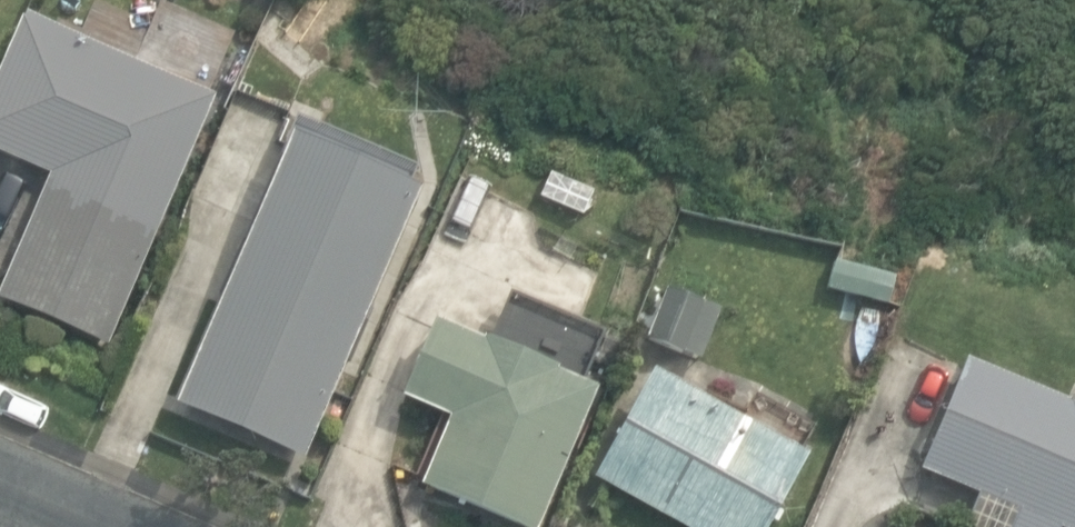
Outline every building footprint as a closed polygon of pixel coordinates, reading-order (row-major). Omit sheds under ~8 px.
[(113,342),(219,96),(25,13),(0,71),(0,148),(53,170),(0,293),(0,294),(113,342)] [(179,401),(306,456),(422,188),(295,133),(179,401)] [(833,287),(893,301),(900,272),(840,258),(833,287)] [(652,334),(706,354),(724,305),(669,286),(652,334)] [(531,526),(540,526),(600,385),(438,317),(405,396),(451,416),(423,482),(531,526)] [(970,358),(924,472),(1019,510),(1012,526),(1074,526),(1074,401),(970,358)] [(809,455),(654,370),(595,477),(686,526),(769,526),(809,455)]
